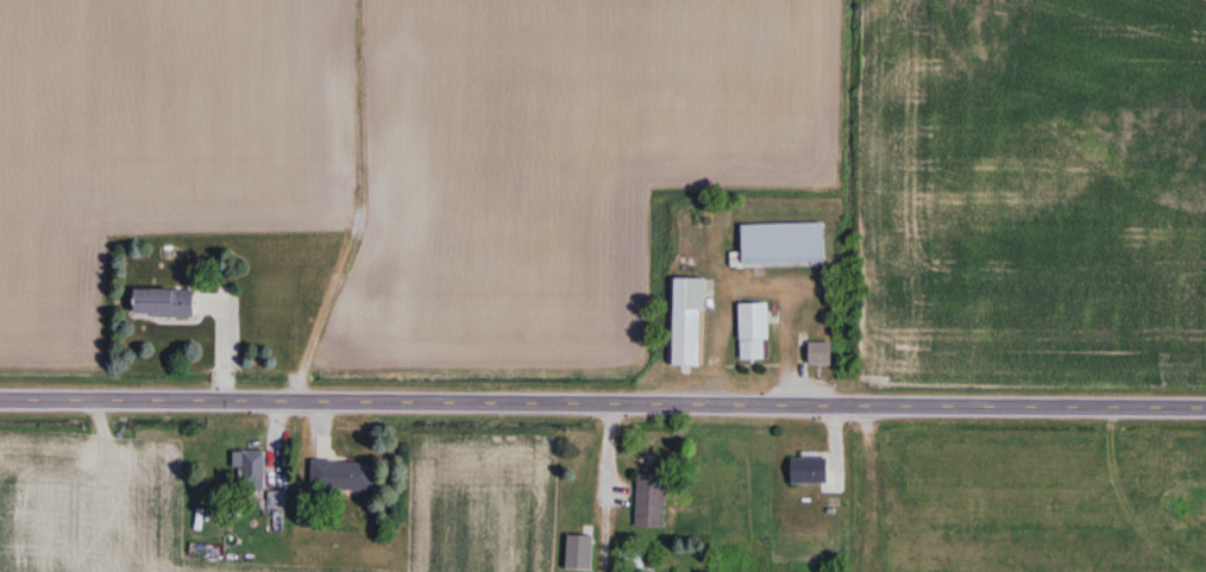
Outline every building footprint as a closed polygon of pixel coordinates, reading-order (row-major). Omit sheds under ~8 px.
[(825,260),(825,221),(743,223),(743,261),(825,260)] [(705,278),(675,277),(673,363),(703,364),(705,278)] [(195,317),(195,290),(136,290),(136,317),(195,317)] [(742,340),(742,358),(763,358),(763,340),(742,340)] [(809,364),(832,364),(832,341),(809,341),(809,364)] [(235,469),(245,469),(245,488),(267,488),(267,453),(235,453),(235,469)] [(791,458),(791,482),(829,482),(829,458),(791,458)] [(313,489),(376,489),(376,461),(313,461),(313,489)] [(666,474),(637,473),(636,526),(665,527),(666,474)] [(287,509),(287,493),(271,493),(270,508),(287,509)] [(592,535),(566,535),(566,568),(592,568),(592,535)] [(644,549),(624,551),(626,570),(646,568),(644,549)]
